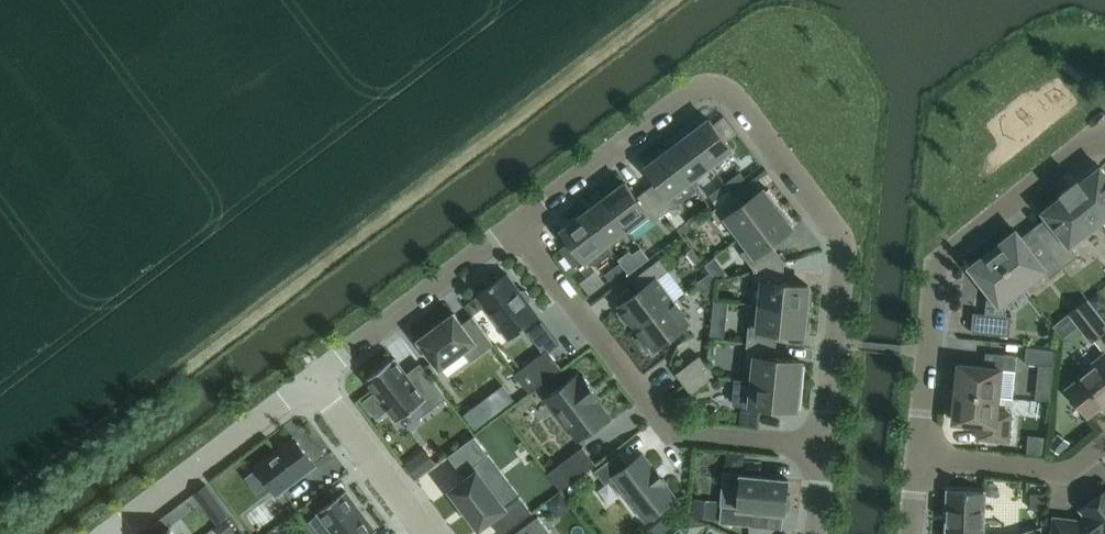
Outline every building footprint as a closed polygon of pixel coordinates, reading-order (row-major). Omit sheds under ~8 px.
[(711,163),(732,147),(710,118),(689,134),(711,163)] [(690,179),(711,163),(689,134),(668,150),(690,179)] [(664,212),(676,203),(669,195),(690,179),(668,150),(647,166),(658,180),(647,188),(664,212)] [(1101,165),(1080,181),(1079,179),(1078,178),(1076,179),(1069,185),(1099,222),(1104,217),(1104,171),(1101,165)] [(729,188),(745,177),(740,171),(725,182),(729,188)] [(636,196),(625,182),(604,198),(626,227),(629,231),(650,216),(653,220),(664,212),(647,188),(636,196)] [(714,200),(729,188),(725,182),(709,194),(714,200)] [(1064,267),(1079,255),(1071,244),(1099,222),(1069,185),(1061,192),(1063,194),(1043,210),(1053,223),(1039,235),(1064,267)] [(782,205),(768,187),(764,190),(762,188),(742,204),(734,193),(710,211),(719,222),(728,216),(742,235),(782,205)] [(604,198),(583,214),(605,243),(626,227),(604,198)] [(754,269),(785,260),(772,243),(792,227),(791,225),(795,222),(782,205),(742,235),(750,245),(741,252),(754,269)] [(605,243),(583,214),(562,230),(587,262),(597,263),(613,251),(609,247),(605,243)] [(1027,244),(1016,231),(994,248),(1023,286),(1044,269),(1050,277),(1064,267),(1039,235),(1027,244)] [(1006,314),(1006,309),(1001,302),(1023,286),(994,248),(971,266),(993,294),(987,299),(985,312),(973,311),(971,331),(1009,335),(1011,315),(1006,314)] [(625,268),(640,256),(635,250),(620,262),(625,268)] [(636,327),(673,299),(657,278),(668,269),(659,258),(637,274),(645,285),(619,305),(622,308),(618,311),(627,322),(630,320),(636,327)] [(785,260),(754,269),(751,302),(762,304),(806,309),(806,303),(810,304),(812,290),(808,290),(808,284),(782,282),(785,260)] [(609,279),(625,268),(620,262),(605,273),(609,279)] [(520,290),(507,272),(477,295),(509,338),(539,315),(528,301),(530,299),(531,295),(526,289),(522,288),(520,290)] [(1069,312),(1091,340),(1104,329),(1104,322),(1087,298),(1069,312)] [(653,349),(690,321),(673,299),(636,327),(642,334),(638,337),(647,348),(650,346),(653,349)] [(808,328),(809,314),(805,314),(806,309),(762,304),(760,318),(749,317),(747,341),(776,344),(777,331),(803,333),(804,327),(808,328)] [(462,323),(454,312),(419,338),(441,368),(464,351),(471,360),(494,343),(473,315),(462,323)] [(714,323),(713,334),(724,335),(725,329),(720,323),(714,323)] [(803,385),(806,363),(800,362),(801,360),(775,357),(776,344),(747,341),(743,378),(803,385)] [(1054,362),(1055,348),(1041,347),(1027,346),(1026,363),(1054,365),(1054,362)] [(530,391),(562,368),(547,349),(515,372),(530,391)] [(1013,396),(1017,355),(1008,354),(986,352),(984,366),(959,363),(956,392),(998,395),(1013,396)] [(1104,352),(1091,362),(1094,365),(1067,387),(1075,397),(1088,415),(1104,401),(1104,352)] [(684,383),(707,365),(699,355),(676,372),(684,383)] [(410,377),(394,356),(366,378),(398,420),(412,409),(418,418),(446,396),(424,366),(410,377)] [(692,393),(715,376),(707,365),(684,383),(692,393)] [(581,376),(578,372),(545,397),(578,440),(610,416),(599,401),(602,399),(583,374),(581,376)] [(801,406),(803,385),(743,378),(735,377),(735,379),(736,379),(733,402),(796,409),(796,406),(801,406)] [(1009,440),(1011,418),(1011,413),(997,411),(998,395),(956,392),(953,420),(979,423),(977,437),(1009,440)] [(474,435),(448,455),(463,474),(489,454),(474,435)] [(296,436),(259,465),(279,491),(316,463),(296,436)] [(561,489),(595,463),(583,446),(548,472),(561,489)] [(629,463),(619,451),(596,469),(605,481),(612,476),(645,520),(676,497),(643,453),(629,463)] [(671,463),(681,476),(691,469),(681,455),(671,463)] [(477,468),(450,489),(479,527),(490,519),(501,533),(502,533),(532,511),(519,494),(505,505),(477,468)] [(789,509),(791,494),(787,493),(789,479),(742,474),(739,506),(721,504),(719,521),(750,525),(752,508),(785,512),(785,508),(789,509)] [(714,475),(712,494),(731,496),(733,477),(714,475)] [(216,498),(205,484),(195,492),(206,506),(216,498)] [(1011,533),(983,533),(985,490),(948,489),(946,533),(1011,533)] [(1080,508),(1085,514),(1079,519),(1053,516),(1051,533),(1104,533),(1104,489),(1080,508)] [(311,519),(322,533),(370,533),(376,530),(346,490),(318,511),(319,512),(311,519)] [(1042,508),(1044,493),(1031,492),(1029,507),(1042,508)] [(258,533),(262,533),(287,515),(273,495),(245,517),(258,533)] [(538,515),(514,533),(553,533),(538,515)]
